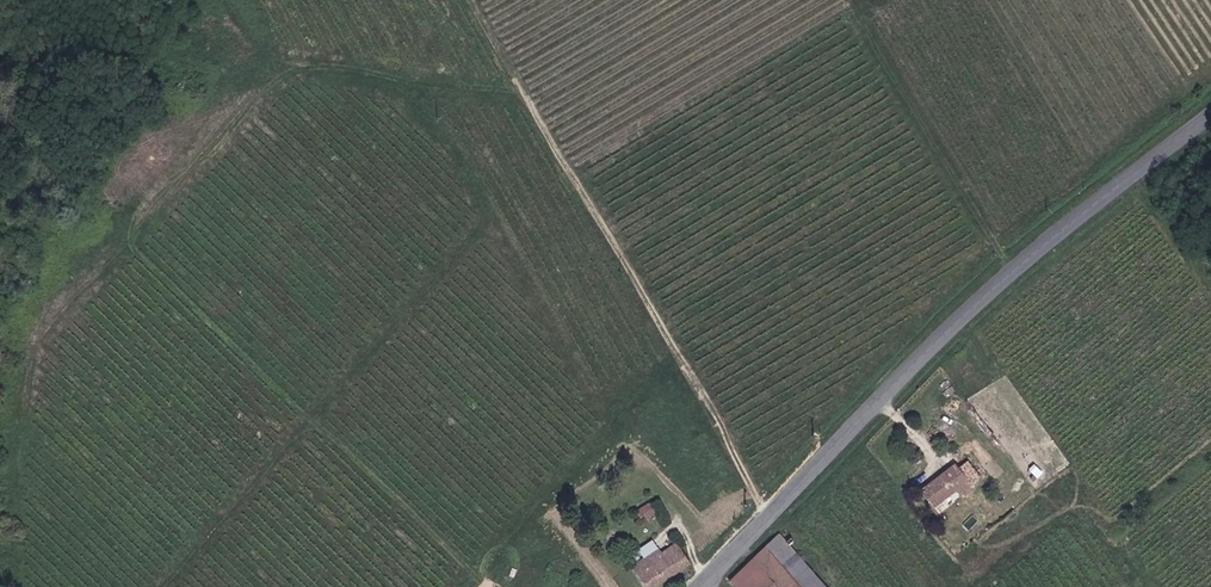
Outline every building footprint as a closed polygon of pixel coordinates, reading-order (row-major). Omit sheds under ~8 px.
[(959,473),(956,470),(921,496),(932,510),(954,494),(959,500),(972,490),(970,486),(980,479),(970,465),(959,473)] [(802,580),(815,569),(785,535),(733,581),(738,586),(808,586),(802,580)] [(663,550),(636,567),(649,586),(659,586),(691,564),(678,545),(665,554),(663,550)] [(815,569),(802,580),(808,586),(830,586),(815,569)]
